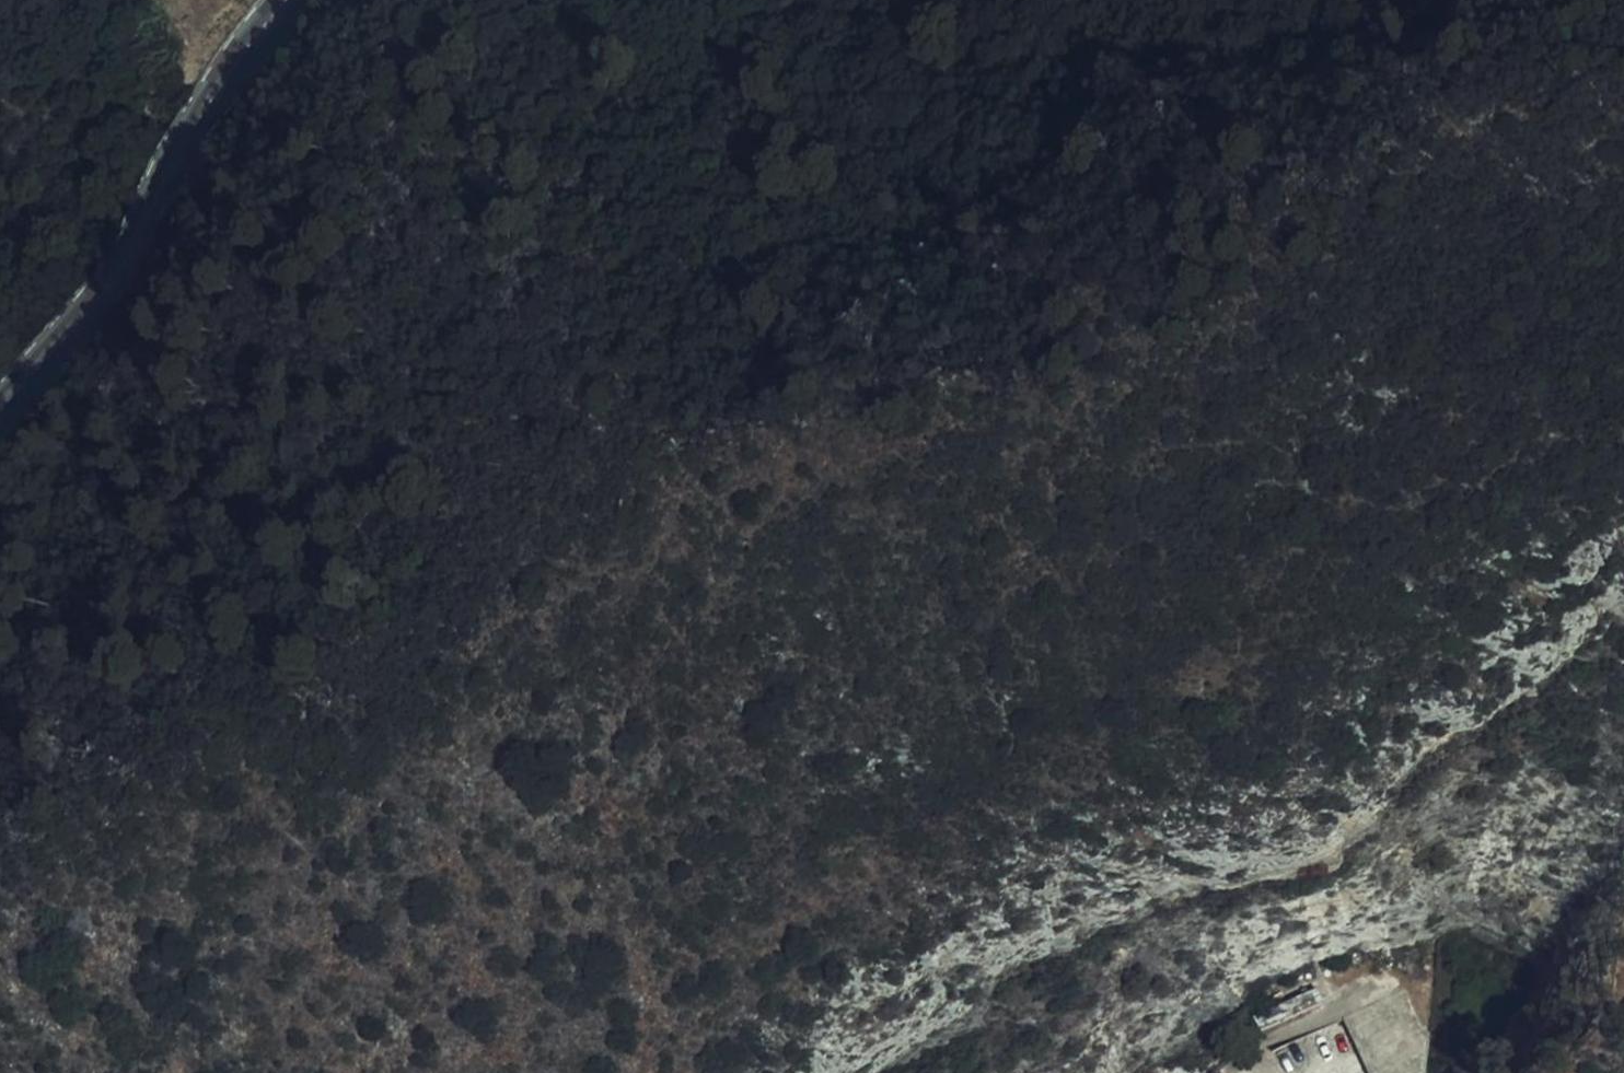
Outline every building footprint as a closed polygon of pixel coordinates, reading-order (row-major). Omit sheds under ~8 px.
[(1421,1026),(1409,998),(1347,1025),(1368,1072),(1442,1072),(1421,1026)]
